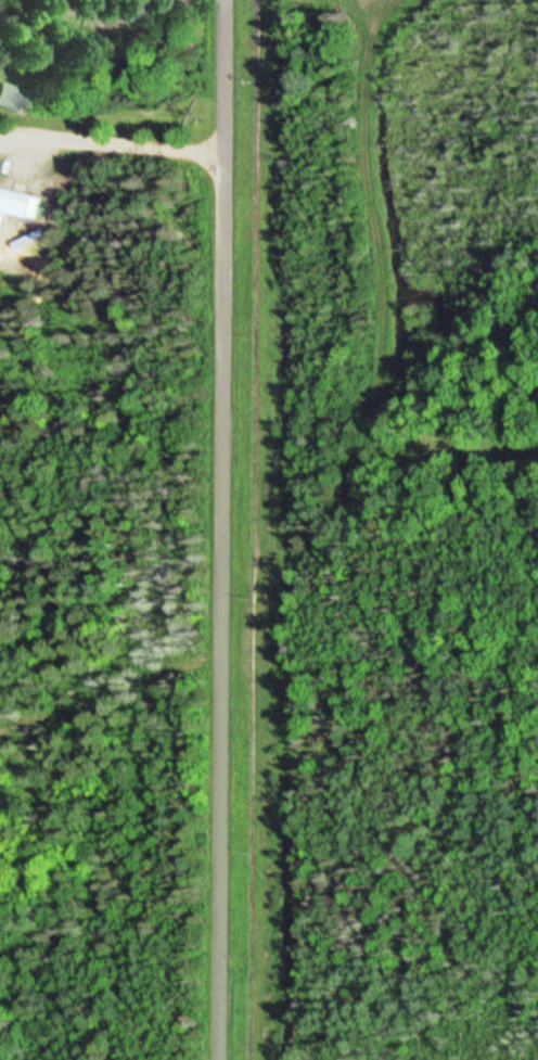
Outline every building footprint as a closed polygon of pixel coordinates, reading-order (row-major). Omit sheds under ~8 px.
[(0,82),(0,106),(22,113),(29,92),(0,82)] [(38,196),(2,189),(0,201),(0,211),(33,218),(38,196)]
